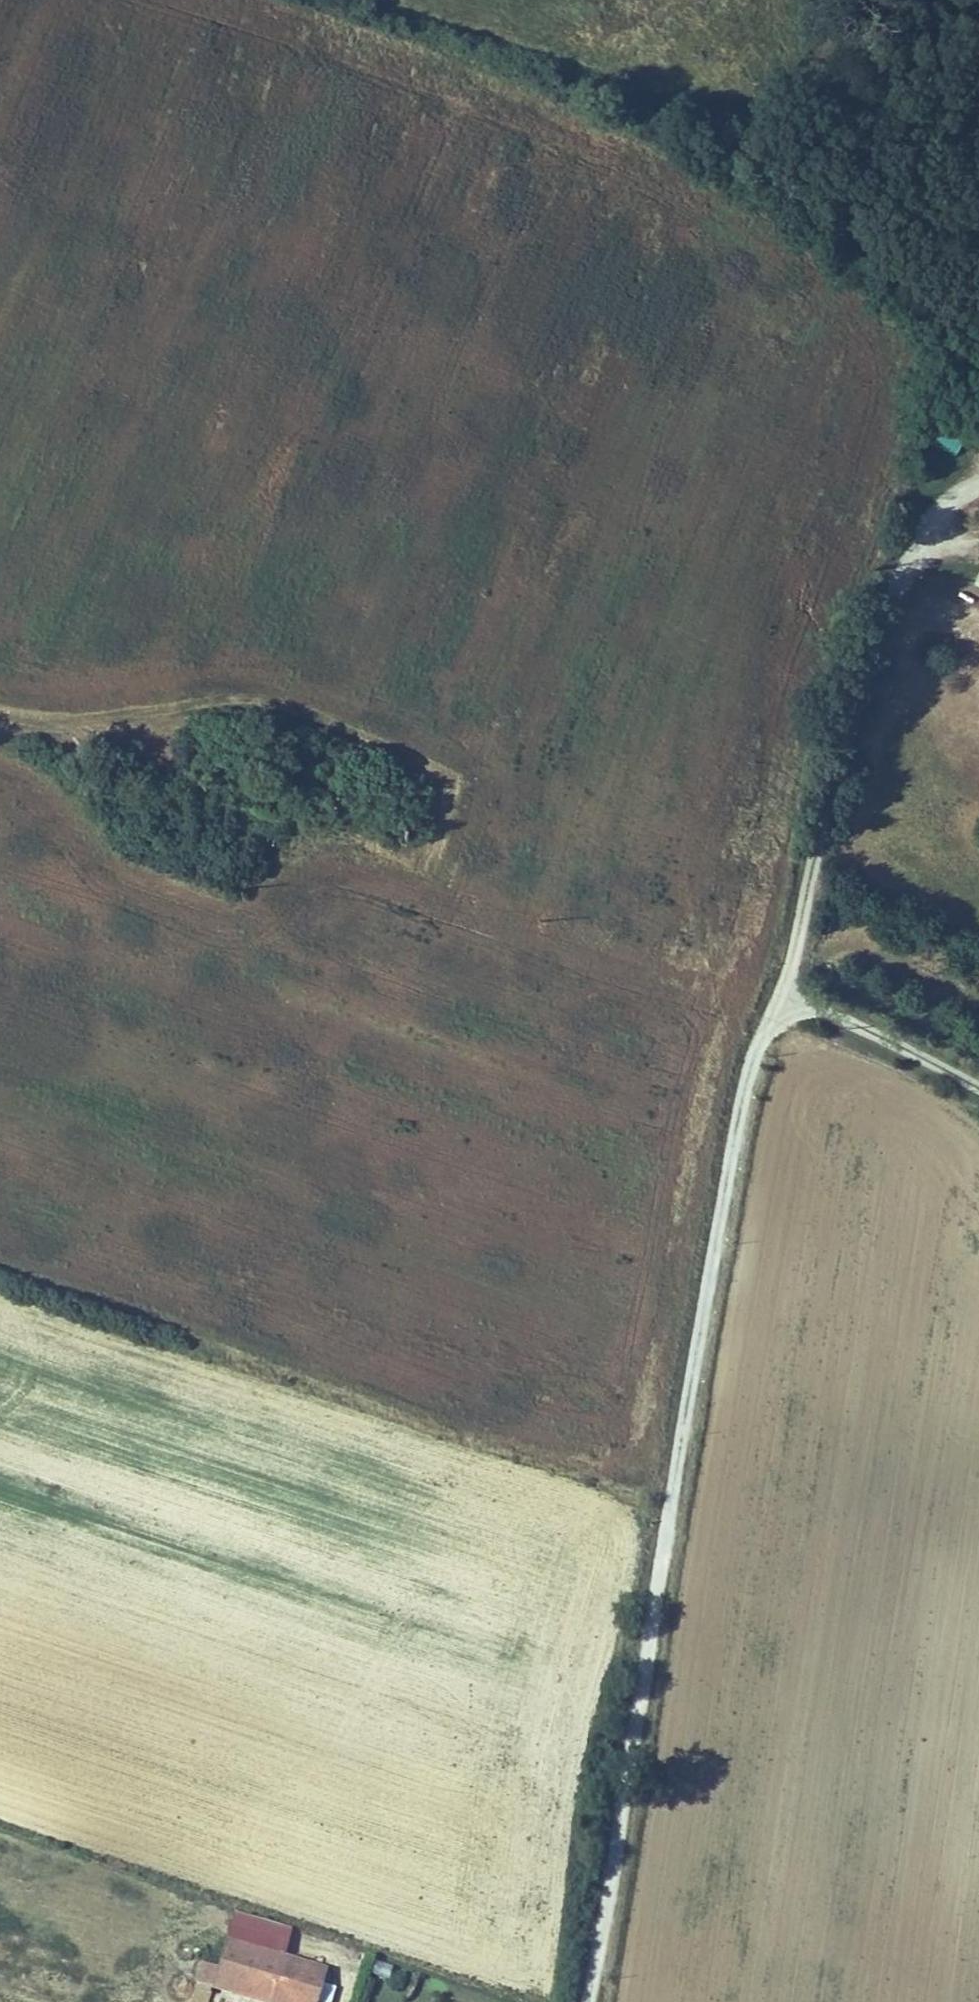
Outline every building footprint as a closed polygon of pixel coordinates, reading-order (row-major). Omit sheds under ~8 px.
[(328,1966),(225,1940),(211,1990),(255,2001),(317,2001),(328,1966)] [(369,1976),(390,1980),(393,1964),(372,1960),(369,1976)] [(197,1962),(194,1984),(209,1986),(212,1965),(197,1962)]
